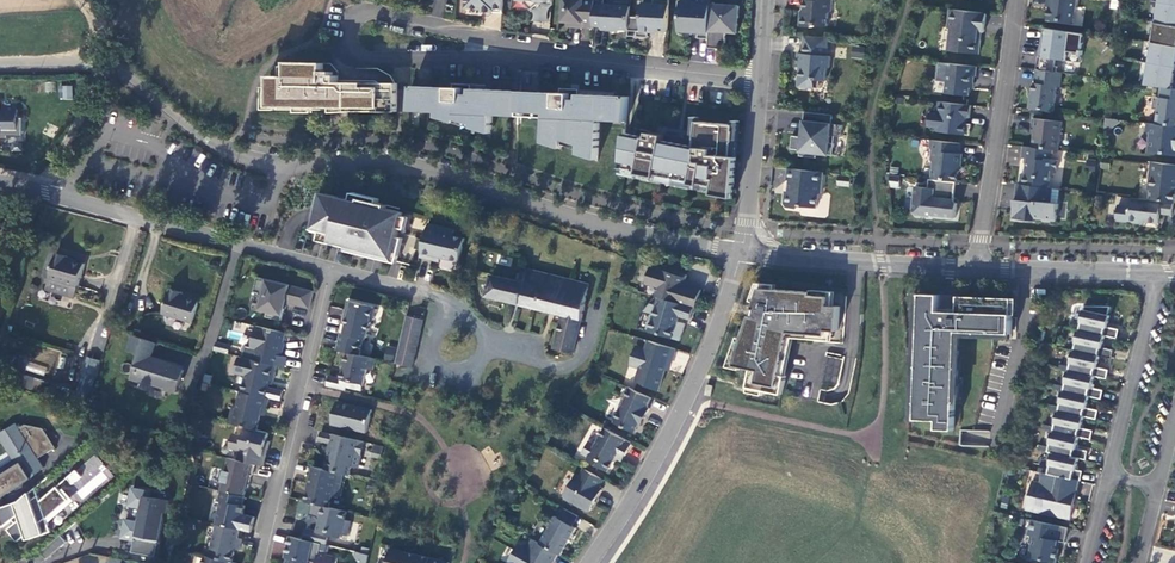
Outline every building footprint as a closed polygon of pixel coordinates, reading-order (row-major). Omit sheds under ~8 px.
[(467,5),(470,8),(483,9),(482,12),(504,14),(505,0),(468,0),(467,5)] [(518,0),(526,1),(526,4),(532,10),(538,5),(538,2),(542,2),(542,5),(554,6),(554,0),(518,0)] [(564,7),(562,7),(561,22),(573,23),(573,27),(594,29),(594,26),(595,6),(596,0),(565,0),(564,7)] [(668,32),(670,0),(655,0),(655,5),(643,4),(642,18),(636,18),(635,32),(638,32),(638,37),(649,38),(650,33),(658,33),(658,32),(668,32)] [(712,3),(703,3),(703,0),(688,0),(688,2),(679,1),(678,18),(681,19),(680,34),(694,35),(694,32),(700,33),(699,39),(710,39),(712,4),(712,3)] [(808,1),(805,1),(804,14),(801,17),(800,27),(813,28),(816,26),(828,27),(829,14),(833,12),(833,0),(808,0),(808,1)] [(1074,24),(1077,0),(1051,0),(1048,20),(1074,24)] [(1145,85),(1162,88),(1173,89),(1174,78),(1174,0),(1159,0),(1145,85)] [(710,39),(709,48),(726,50),(727,33),(738,34),(739,24),(737,22),(737,18),(739,18),(740,6),(712,4),(710,39)] [(595,6),(594,26),(603,27),(603,30),(614,31),(614,29),(629,30),(630,17),(631,7),(604,5),(604,6),(595,6)] [(951,29),(949,51),(980,55),(981,41),(978,40),(979,32),(985,32),(987,14),(951,10),(949,26),(951,29)] [(630,17),(629,30),(629,37),(638,37),(638,32),(635,32),(636,18),(630,17)] [(1085,35),(1045,29),(1041,57),(1039,57),(1037,70),(1053,72),(1055,60),(1081,63),(1082,56),(1085,35)] [(829,39),(805,37),(804,55),(798,54),(797,65),(802,65),(801,76),(800,76),(799,87),(816,89),(816,88),(812,88),(813,80),(816,81),(817,79),(823,79),(826,80),(826,81),(827,82),(828,68),(830,69),(831,57),(828,57),(829,39)] [(978,67),(940,63),(938,81),(948,82),(946,94),(970,96),(971,88),(974,89),(975,77),(976,77),(978,67)] [(271,107),(333,108),(333,106),(348,106),(348,108),(398,108),(398,84),(339,83),(340,76),(335,76),(335,73),(325,73),(325,64),(289,64),(289,68),(280,68),(280,78),(271,78),(271,107)] [(1053,72),(1037,70),(1035,84),(1034,83),(1032,100),(1030,100),(1029,109),(1053,112),(1057,87),(1060,87),(1062,74),(1053,72)] [(413,86),(412,107),(439,109),(439,114),(492,130),(493,111),(511,112),(519,113),(521,92),(512,91),(472,89),(472,95),(464,95),(464,89),(465,85),(454,84),(454,88),(431,87),(413,86)] [(72,85),(60,85),(60,99),(72,99),(72,85)] [(1162,88),(1160,98),(1154,97),(1153,110),(1159,110),(1157,125),(1174,127),(1174,90),(1173,89),(1162,88)] [(562,90),(562,94),(521,92),(519,113),(547,114),(546,139),(564,145),(564,140),(581,145),(581,150),(599,156),(602,117),(627,118),(630,97),(580,95),(580,101),(572,100),(572,94),(572,90),(562,90)] [(972,106),(940,102),(939,114),(931,113),(929,128),(938,129),(938,132),(970,136),(972,125),(967,124),(968,118),(971,119),(972,106)] [(1,136),(1,130),(18,130),(18,109),(7,109),(1,112),(0,112),(0,136),(1,136)] [(834,116),(811,113),(809,132),(808,138),(803,137),(793,136),(792,150),(801,151),(801,157),(809,158),(817,159),(817,154),(834,156),(835,144),(831,144),(832,136),(842,137),(844,126),(833,125),(831,122),(833,120),(834,116)] [(1063,122),(1033,119),(1032,131),(1035,131),(1034,148),(1054,151),(1059,151),(1063,122)] [(697,133),(696,147),(664,142),(665,136),(650,133),(649,139),(626,134),(622,169),(639,173),(639,175),(657,178),(657,176),(692,183),(692,185),(700,187),(701,184),(715,187),(714,195),(725,197),(726,191),(735,193),(738,158),(733,157),(734,143),(735,143),(736,132),(735,131),(736,125),(694,122),(693,133),(697,133)] [(1149,153),(1174,156),(1174,127),(1157,125),(1148,124),(1147,133),(1152,133),(1149,153)] [(961,144),(932,140),(931,148),(934,151),(933,161),(935,163),(933,180),(957,183),(958,183),(959,173),(965,168),(962,165),(964,154),(960,154),(961,144)] [(1034,148),(1024,147),(1023,159),(1028,159),(1026,175),(1022,175),(1021,185),(1050,188),(1052,171),(1058,172),(1059,161),(1053,160),(1054,151),(1034,148)] [(1152,163),(1149,187),(1152,190),(1151,201),(1174,203),(1174,204),(1174,165),(1152,163)] [(825,173),(789,169),(788,181),(791,181),(789,192),(786,195),(785,204),(788,208),(800,209),(803,207),(818,209),(819,196),(822,193),(825,173)] [(929,189),(920,188),(918,198),(915,202),(914,211),(917,216),(931,217),(933,216),(937,216),(956,218),(958,204),(955,200),(957,183),(933,180),(930,180),(929,189)] [(1018,184),(1014,219),(1029,221),(1030,218),(1057,221),(1059,204),(1051,203),(1053,189),(1050,188),(1021,185),(1018,184)] [(387,209),(388,206),(362,199),(361,202),(327,194),(323,210),(319,225),(336,229),(333,242),(393,257),(404,213),(387,209)] [(1151,201),(1131,198),(1130,207),(1119,205),(1117,221),(1139,224),(1142,222),(1160,224),(1161,214),(1173,215),(1174,203),(1151,201)] [(456,230),(429,224),(421,257),(434,260),(435,256),(460,262),(466,239),(454,236),(456,230)] [(69,256),(58,252),(50,277),(46,289),(75,298),(79,286),(86,264),(69,258),(69,256)] [(672,274),(652,268),(647,284),(660,288),(657,297),(668,300),(695,308),(697,309),(702,291),(685,286),(688,276),(673,271),(672,274)] [(590,285),(525,269),(521,282),(494,276),(489,296),(564,315),(556,349),(574,353),(582,319),(583,320),(590,285)] [(315,291),(259,277),(256,292),(261,294),(260,295),(264,296),(261,310),(272,313),(270,318),(282,321),(287,303),(310,309),(315,291)] [(183,293),(172,289),(164,313),(193,323),(200,301),(183,295),(183,293)] [(813,296),(813,293),(762,289),(755,309),(759,310),(758,318),(752,316),(740,350),(737,366),(753,370),(749,388),(783,395),(787,377),(781,375),(791,330),(798,331),(798,334),(828,336),(828,331),(838,332),(840,307),(830,307),(831,297),(813,296)] [(940,296),(922,295),(917,421),(939,421),(938,430),(955,431),(959,333),(1012,335),(1013,299),(959,297),(959,311),(940,310),(940,296)] [(652,315),(647,331),(681,341),(686,325),(678,322),(680,316),(691,319),(695,308),(668,300),(666,309),(658,306),(655,316),(652,315)] [(375,307),(349,301),(345,317),(348,318),(344,334),(342,334),(338,350),(348,353),(361,356),(364,339),(368,337),(371,323),(375,320),(378,310),(375,309),(375,307)] [(1112,307),(1086,307),(1085,310),(1082,323),(1083,323),(1081,331),(1080,331),(1077,343),(1078,343),(1076,351),(1075,351),(1072,363),(1071,371),(1069,371),(1066,383),(1067,384),(1065,391),(1064,391),(1061,403),(1062,404),(1060,412),(1059,411),(1056,424),(1057,424),(1055,432),(1054,432),(1051,444),(1052,444),(1050,452),(1054,453),(1051,465),(1052,466),(1050,474),(1080,481),(1082,481),(1084,472),(1077,470),(1080,459),(1087,460),(1089,451),(1077,449),(1080,437),(1092,440),(1094,431),(1082,428),(1085,417),(1097,420),(1099,411),(1087,408),(1090,397),(1102,400),(1104,390),(1092,388),(1095,377),(1107,379),(1109,370),(1098,367),(1100,356),(1113,359),(1114,349),(1103,347),(1105,336),(1117,339),(1118,339),(1120,330),(1108,327),(1111,316),(1109,315),(1112,307)] [(425,320),(408,316),(396,364),(413,368),(424,322),(425,320)] [(258,326),(252,348),(258,349),(255,360),(273,365),(285,367),(287,358),(282,356),(285,343),(284,342),(286,333),(258,326)] [(152,357),(157,342),(145,339),(138,363),(143,365),(142,369),(140,368),(138,374),(140,374),(139,379),(177,391),(184,369),(160,362),(161,359),(152,357)] [(632,366),(642,369),(638,382),(660,392),(666,370),(669,363),(673,364),(677,350),(650,341),(648,349),(647,350),(637,347),(632,366)] [(226,354),(228,345),(218,342),(215,351),(226,354)] [(676,353),(677,366),(688,365),(687,352),(676,353)] [(348,353),(342,379),(330,376),(328,386),(346,391),(347,387),(363,391),(368,369),(374,370),(376,359),(361,356),(348,353)] [(821,385),(839,387),(842,357),(824,356),(821,385)] [(255,360),(241,357),(237,373),(247,376),(243,392),(270,398),(277,400),(280,391),(265,387),(266,380),(270,381),(273,365),(255,360)] [(85,369),(80,384),(92,388),(97,373),(85,369)] [(714,387),(708,385),(706,396),(712,397),(714,387)] [(653,398),(629,387),(624,398),(626,399),(621,410),(617,411),(614,417),(616,421),(615,422),(636,433),(643,418),(646,419),(650,409),(648,408),(653,398)] [(238,409),(234,408),(230,424),(246,428),(258,430),(261,415),(263,409),(267,410),(270,398),(243,392),(242,392),(238,409)] [(373,410),(338,402),(333,425),(368,433),(373,410)] [(43,467),(19,424),(4,433),(21,463),(29,475),(43,467)] [(244,436),(235,434),(231,449),(241,451),(239,460),(256,464),(265,467),(267,456),(264,455),(266,449),(269,450),(271,442),(268,441),(269,433),(258,430),(246,428),(244,436)] [(600,438),(596,445),(590,441),(583,454),(589,457),(588,460),(604,469),(608,471),(619,453),(626,456),(633,443),(606,428),(600,438)] [(959,445),(989,446),(990,431),(960,430),(959,445)] [(333,434),(322,432),(320,441),(330,444),(333,434)] [(366,442),(333,434),(330,444),(333,445),(327,470),(344,474),(351,475),(353,467),(359,468),(366,442)] [(230,458),(227,471),(223,470),(220,481),(224,482),(222,491),(223,491),(245,497),(247,488),(249,488),(251,479),(250,479),(250,475),(253,476),(256,464),(239,460),(230,458)] [(21,463),(0,475),(0,495),(30,478),(29,475),(21,463)] [(327,470),(315,467),(313,476),(312,476),(309,487),(311,487),(307,502),(325,506),(330,507),(333,496),(339,497),(344,474),(327,470)] [(582,475),(580,478),(576,476),(565,496),(566,497),(565,499),(588,512),(589,510),(591,511),(596,502),(593,500),(599,489),(604,480),(585,469),(582,475)] [(68,478),(73,485),(82,477),(77,471),(68,478)] [(1041,483),(1033,481),(1027,510),(1072,519),(1075,505),(1071,504),(1074,491),(1078,492),(1080,481),(1050,474),(1044,473),(1041,483)] [(52,532),(47,520),(69,501),(58,487),(41,501),(36,488),(20,501),(0,508),(0,520),(3,528),(16,517),(19,521),(8,530),(17,542),(26,535),(28,540),(52,532)] [(156,557),(165,513),(168,513),(170,501),(151,497),(152,492),(133,488),(130,505),(143,508),(140,523),(126,520),(124,533),(137,536),(136,540),(135,540),(133,552),(156,557)] [(596,502),(602,491),(599,489),(593,500),(596,502)] [(246,506),(244,506),(246,497),(245,497),(223,491),(221,501),(223,502),(217,525),(218,525),(241,530),(246,506)] [(325,506),(319,532),(307,530),(304,540),(323,544),(328,545),(331,532),(348,536),(352,522),(346,520),(348,512),(330,507),(325,506)] [(541,544),(559,554),(562,556),(577,529),(557,517),(541,544)] [(1032,520),(1029,535),(1031,536),(1030,543),(1032,546),(1029,558),(1055,562),(1057,562),(1060,549),(1057,549),(1059,541),(1066,543),(1069,528),(1032,520)] [(241,530),(218,525),(210,558),(233,562),(236,550),(240,551),(243,540),(239,539),(241,530)] [(61,535),(55,541),(61,548),(67,542),(61,535)] [(291,537),(286,558),(289,559),(288,562),(334,562),(335,557),(320,553),(323,544),(304,540),(291,537)] [(559,554),(541,544),(534,540),(529,549),(529,550),(520,545),(510,561),(514,562),(554,562),(559,554)] [(61,548),(55,541),(41,553),(47,560),(61,548)] [(450,562),(392,549),(389,562),(450,562)] [(368,554),(351,551),(349,562),(366,562),(368,554)]
